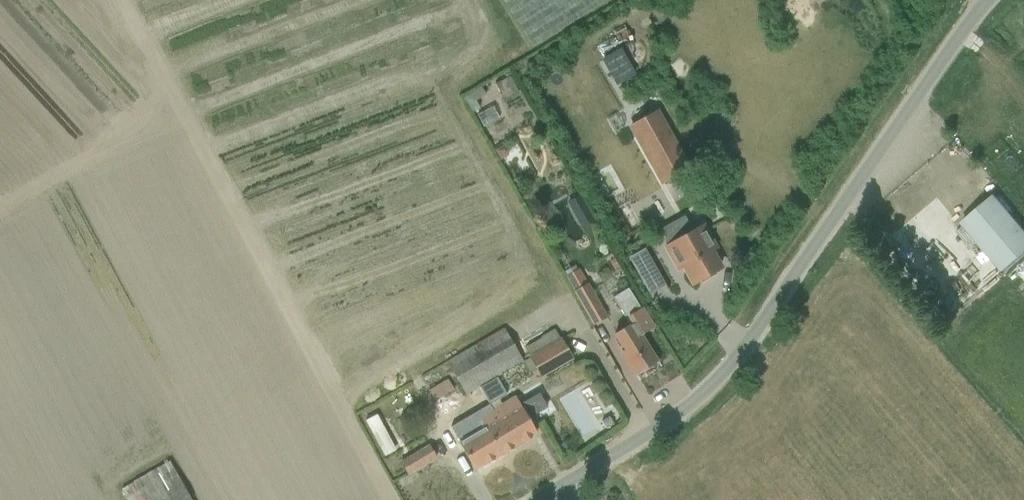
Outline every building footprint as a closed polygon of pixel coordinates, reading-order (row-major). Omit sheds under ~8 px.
[(603,2),(606,0),(501,0),(531,48),(603,2)] [(616,84),(633,74),(620,50),(602,60),(616,84)] [(509,76),(495,84),(504,101),(518,93),(509,76)] [(655,112),(631,126),(663,183),(687,169),(655,112)] [(567,201),(574,214),(585,208),(578,195),(567,201)] [(961,225),(1000,271),(1023,251),(1023,233),(994,197),(961,225)] [(683,216),(659,230),(668,246),(666,247),(678,269),(683,266),(692,283),(719,268),(710,251),(714,248),(702,226),(692,232),(683,216)] [(606,270),(616,264),(608,253),(599,259),(606,270)] [(606,317),(587,284),(578,268),(564,275),(574,292),(593,324),(606,317)] [(640,335),(651,328),(653,327),(642,310),(628,287),(612,298),(630,325),(614,335),(621,346),(618,348),(624,358),(634,375),(657,361),(640,335)] [(465,394),(479,387),(496,377),(522,362),(503,329),(446,362),(465,394)] [(533,369),(539,378),(571,359),(560,340),(522,362),(528,372),(533,369)] [(536,434),(525,417),(514,397),(500,405),(497,399),(506,394),(496,377),(479,387),(492,410),(479,418),(482,423),(471,430),(474,434),(459,442),(465,452),(475,470),(536,434)] [(453,389),(447,378),(428,389),(434,400),(453,389)] [(365,419),(384,454),(394,449),(375,414),(365,419)] [(608,417),(601,421),(605,429),(613,425),(608,417)] [(158,444),(110,470),(126,499),(190,499),(158,444)] [(435,458),(428,445),(399,461),(406,474),(435,458)]
